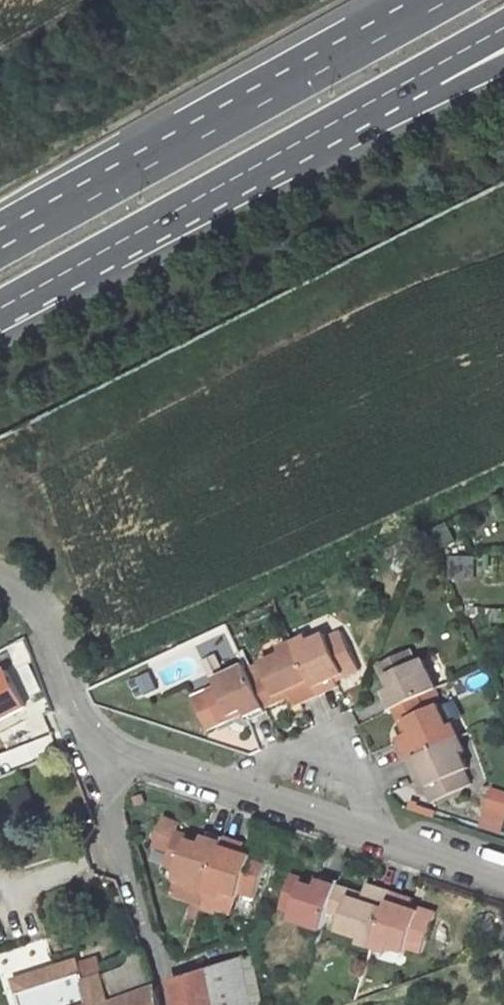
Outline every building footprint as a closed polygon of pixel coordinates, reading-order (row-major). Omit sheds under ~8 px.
[(329,637),(327,633),(297,647),(319,694),(341,685),(339,680),(337,676),(346,671),(348,675),(360,669),(342,631),(329,637)] [(297,647),(263,663),(268,673),(278,694),(291,688),(294,695),(298,704),(319,694),(297,647)] [(412,649),(383,663),(395,686),(387,690),(395,708),(423,695),(438,688),(424,659),(418,662),(412,649)] [(247,664),(219,678),(222,684),(209,690),(223,719),(247,709),(250,715),(267,707),(255,680),(247,664)] [(0,675),(0,722),(27,707),(8,671),(0,675)] [(339,680),(348,675),(346,671),(337,676),(339,680)] [(268,673),(255,680),(267,707),(294,695),(291,688),(278,694),(268,673)] [(428,709),(423,695),(395,708),(407,734),(414,730),(409,718),(428,709)] [(455,739),(439,704),(428,709),(409,718),(414,730),(407,734),(399,737),(409,760),(455,739)] [(469,769),(455,739),(409,760),(418,780),(422,778),(427,777),(431,785),(426,787),(433,801),(472,784),(465,770),(469,769)] [(422,778),(426,787),(431,785),(427,777),(422,778)] [(34,794),(31,786),(12,793),(15,802),(34,794)] [(480,828),(503,834),(503,833),(503,792),(490,788),(480,828)] [(208,886),(223,842),(205,837),(203,843),(178,835),(181,824),(164,819),(156,848),(171,853),(168,865),(180,869),(178,877),(208,886)] [(254,897),(267,856),(252,852),(251,856),(242,853),(244,849),(246,844),(225,837),(223,842),(208,886),(238,896),(240,893),(254,897)] [(329,913),(338,885),(321,880),(319,886),(293,877),(283,908),(296,912),(294,920),(323,930),(329,913)] [(364,899),(366,893),(338,885),(329,913),(344,918),(352,897),(364,899)] [(377,941),(393,892),(369,885),(366,893),(364,899),(352,897),(344,918),(340,930),(377,941)] [(423,951),(436,912),(422,908),(420,912),(410,908),(411,904),(413,898),(393,892),(377,941),(408,951),(409,947),(423,951)] [(15,978),(25,1004),(89,1004),(82,982),(72,956),(61,960),(58,950),(46,955),(49,965),(15,978)] [(46,955),(12,968),(15,978),(49,965),(46,955)] [(241,959),(207,971),(215,1004),(251,1004),(241,959)] [(207,971),(173,983),(178,1004),(215,1004),(207,971)] [(82,982),(89,1004),(159,1004),(156,989),(115,1002),(108,973),(82,982)]
